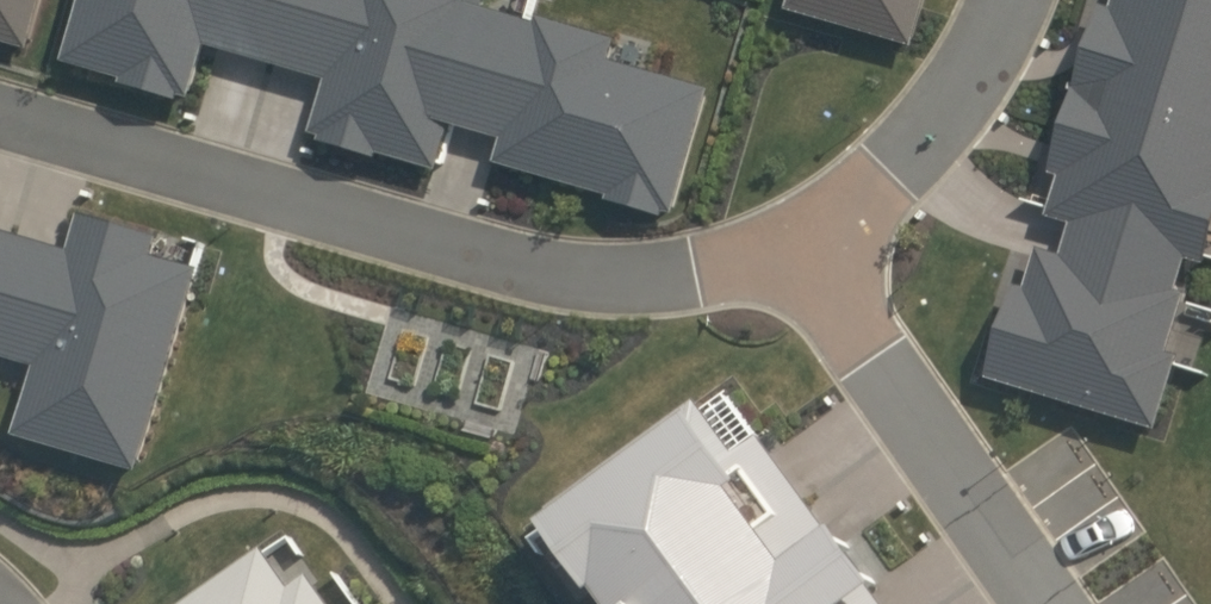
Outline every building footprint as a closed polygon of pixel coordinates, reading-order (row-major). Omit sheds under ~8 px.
[(29,41),(41,0),(0,0),(0,33),(29,41)] [(65,53),(123,70),(120,77),(180,95),(181,88),(193,92),(208,38),(326,71),(311,125),(319,127),(318,133),(376,151),(379,144),(438,163),(450,117),(501,131),(494,155),(607,187),(605,192),(672,210),(710,80),(610,52),(617,33),(539,10),(537,15),(485,0),(81,0),(65,53)] [(789,16),(915,54),(931,0),(794,0),(789,16)] [(989,385),(1158,437),(1180,363),(1169,360),(1189,300),(1180,296),(1189,265),(1206,271),(1210,256),(1210,0),(1116,0),(1112,12),(1103,9),(1051,179),(1061,182),(1048,223),(1073,230),(1062,261),(1041,254),(1028,294),(1018,291),(989,385)] [(142,465),(201,262),(154,248),(159,228),(82,208),(71,241),(0,221),(0,348),(35,359),(17,427),(142,465)] [(873,585),(882,579),(842,525),(833,531),(760,431),(763,429),(732,384),(705,404),(698,396),(550,505),(555,513),(546,519),(599,591),(603,588),(614,603),(887,603),(873,585)] [(264,546),(181,603),(333,603),(311,573),(292,586),(267,551),(264,546)]
